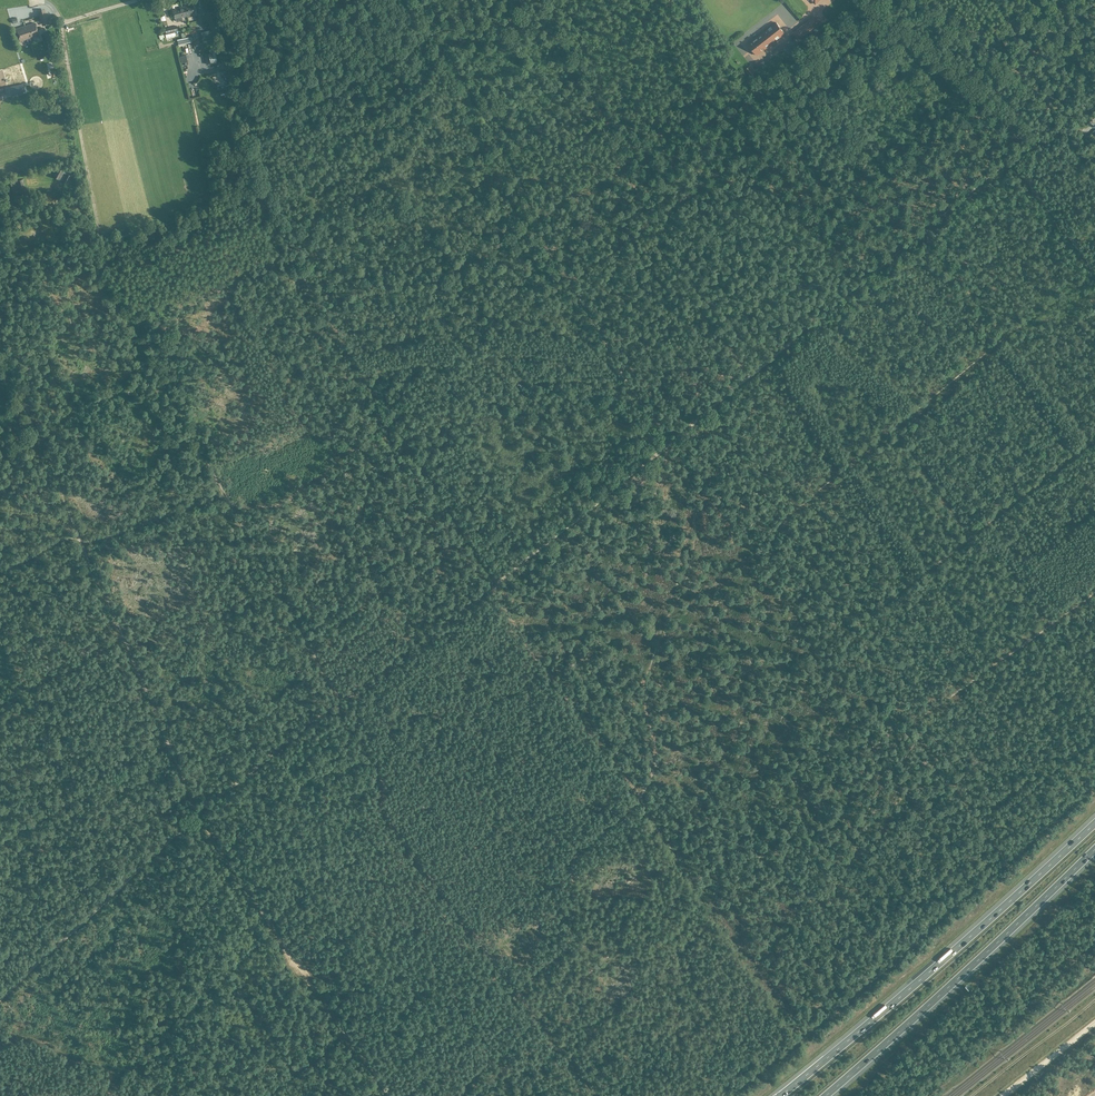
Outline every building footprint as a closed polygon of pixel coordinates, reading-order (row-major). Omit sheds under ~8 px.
[(179,7),(179,8),(173,9),(175,19),(176,19),(177,21),(183,20),(182,17),(195,14),(193,4),(179,7)] [(49,24),(46,13),(44,9),(38,11),(43,26),(49,24)] [(207,13),(210,27),(219,25),(216,11),(207,13)] [(797,30),(794,33),(799,39),(802,37),(806,34),(813,28),(816,26),(820,23),(815,16),(811,19),(808,22),(801,27),(797,30)] [(35,23),(34,23),(16,29),(20,41),(29,38),(39,35),(35,23)] [(749,44),(757,55),(762,51),(761,49),(763,47),(765,49),(785,33),(777,23),(749,44)] [(42,35),(45,44),(53,42),(50,33),(42,35)] [(191,37),(177,40),(178,45),(192,42),(191,37)] [(205,53),(208,64),(218,62),(215,51),(205,53)] [(9,89),(8,87),(5,88),(7,96),(25,91),(24,86),(9,89)] [(72,176),(57,168),(52,177),(68,185),(72,176)] [(26,188),(23,179),(6,184),(9,193),(26,188)] [(55,203),(53,193),(43,195),(45,205),(55,203)]
